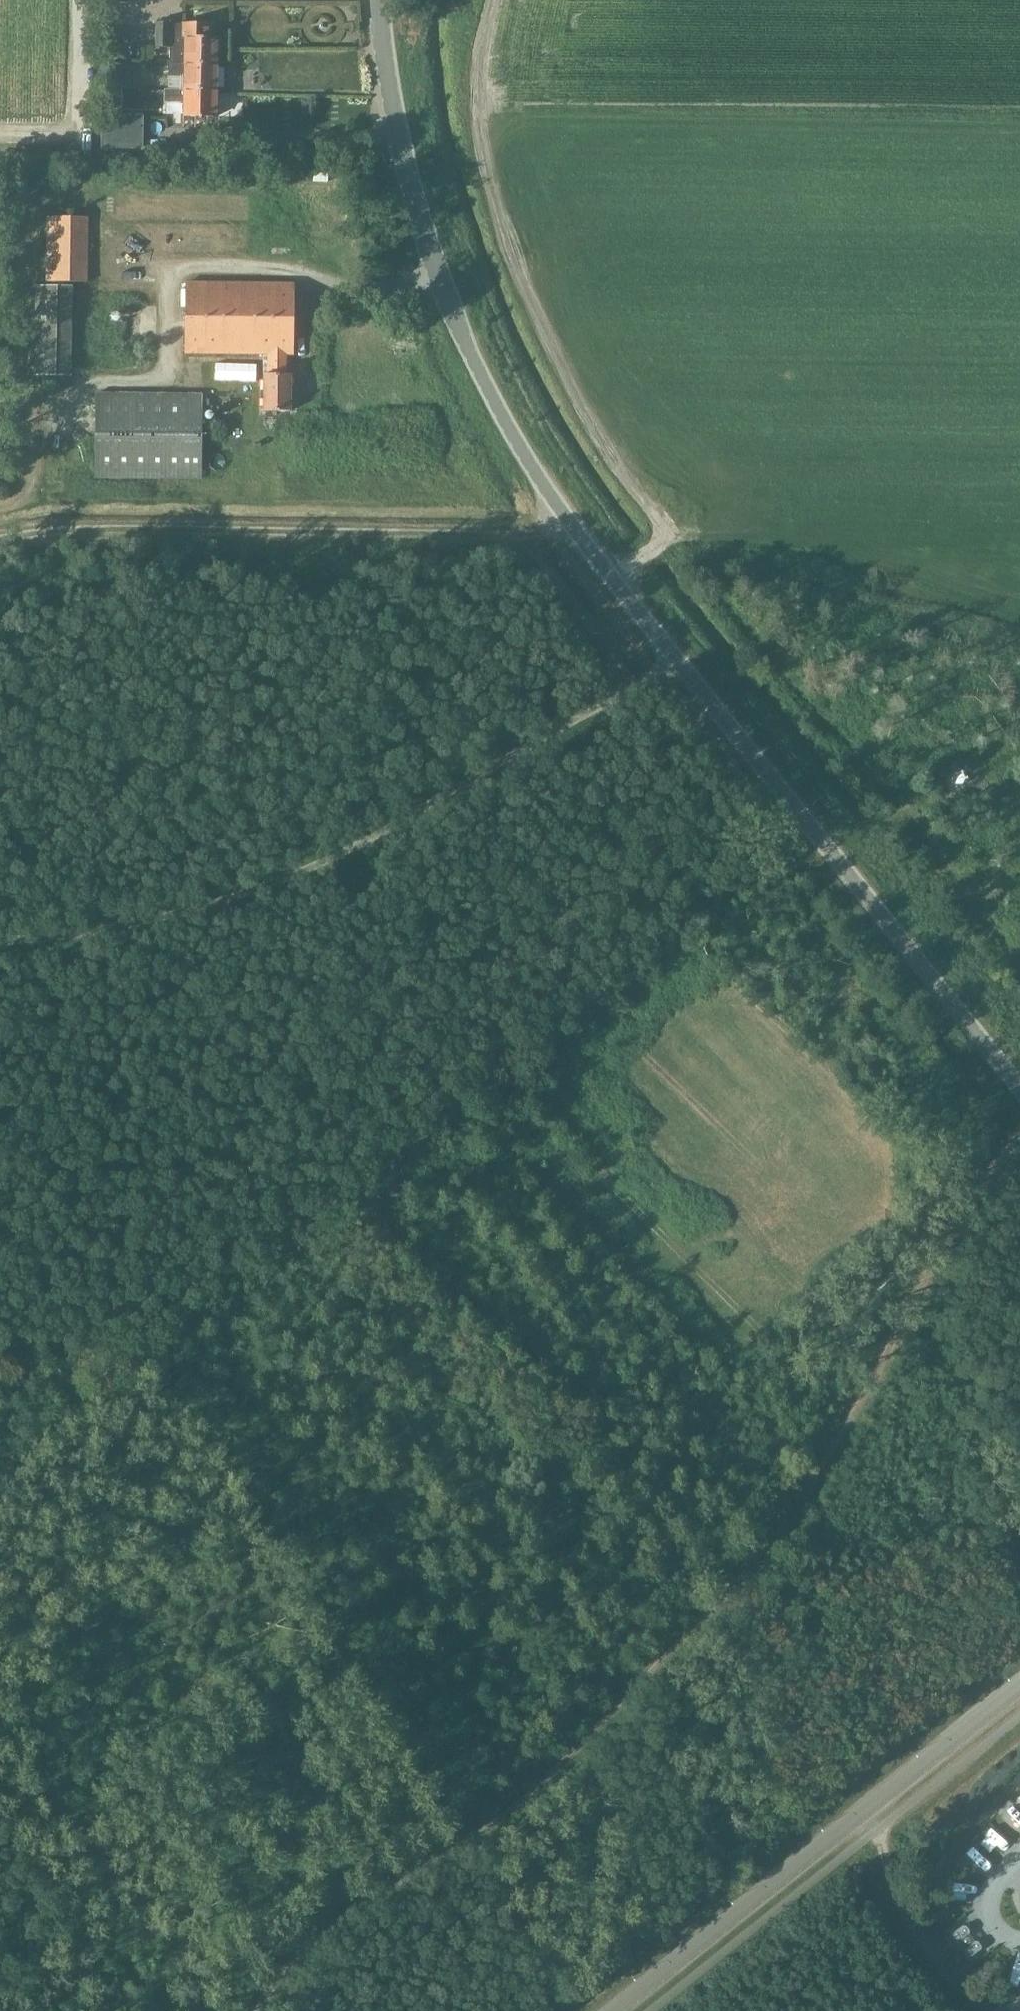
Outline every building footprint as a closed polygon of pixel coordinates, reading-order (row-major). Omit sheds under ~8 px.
[(170,47),(169,62),(183,62),(216,63),(216,37),(199,37),(199,22),(182,22),(182,24),(170,23),(170,22),(155,22),(155,46),(170,47)] [(184,76),(183,89),(216,89),(216,63),(183,62),(169,62),(168,62),(168,76),(184,76)] [(183,99),(183,116),(216,116),(216,89),(183,89),(166,89),(166,99),(183,99)] [(142,116),(102,115),(101,147),(141,147),(142,116)] [(327,172),(313,171),(312,181),(326,182),(327,172)] [(47,216),(46,281),(86,282),(87,217),(47,216)] [(292,355),(292,284),(185,284),(185,355),(267,355),(267,375),(264,375),(264,411),(290,411),(290,375),(286,375),(286,355),(292,355)] [(34,375),(59,375),(70,375),(72,285),(35,285),(34,375)] [(95,395),(95,479),(202,479),(202,395),(95,395)] [(963,1952),(969,1959),(988,1945),(982,1937),(979,1937),(974,1932),(975,1929),(969,1921),(950,1935),(956,1943),(959,1943),(964,1949),(963,1952)]
